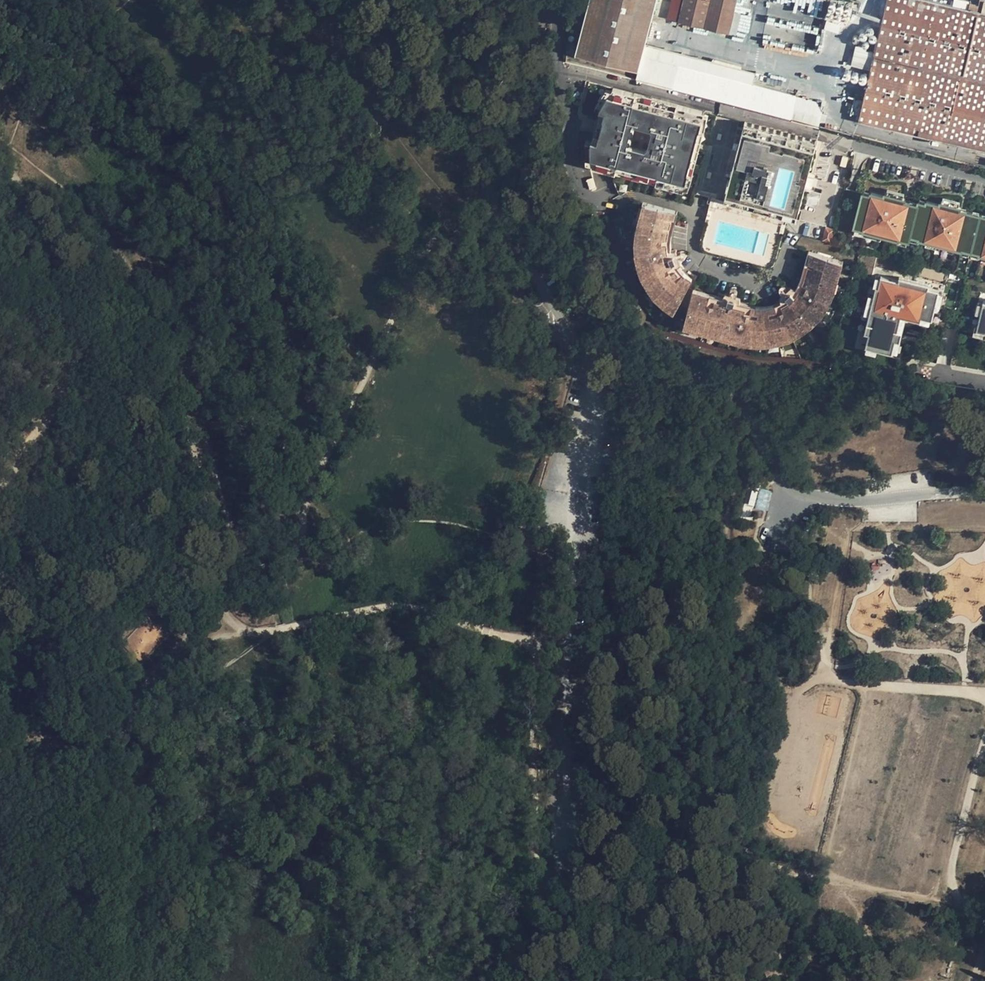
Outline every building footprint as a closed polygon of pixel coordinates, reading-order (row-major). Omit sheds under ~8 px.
[(575,53),(638,69),(656,0),(589,0),(575,53)] [(669,11),(667,18),(735,34),(740,13),(734,12),(737,0),(671,0),(669,11)] [(766,9),(756,7),(750,35),(763,38),(762,41),(816,53),(828,0),(768,0),(766,9)] [(932,0),(886,0),(874,51),(870,68),(862,100),(859,114),(858,120),(937,138),(984,150),(984,0),(979,0),(978,4),(969,2),(968,8),(932,0)] [(830,21),(828,27),(837,29),(839,23),(830,21)] [(637,79),(673,88),(679,64),(752,82),(754,71),(646,44),(637,79)] [(850,64),(870,68),(874,51),(865,49),(866,46),(855,44),(850,64)] [(752,82),(679,64),(673,88),(816,126),(823,106),(817,99),(752,82)] [(593,165),(615,171),(636,94),(613,89),(599,111),(603,111),(596,141),(591,140),(593,165)] [(816,141),(636,94),(615,171),(796,220),(816,141)] [(852,112),(859,114),(862,100),(855,98),(852,112)] [(603,111),(599,111),(591,140),(596,141),(603,111)] [(884,193),(901,197),(902,192),(885,188),(884,193)] [(861,192),(852,226),(853,226),(862,228),(862,229),(879,234),(896,238),(896,237),(906,239),(907,239),(908,234),(909,234),(917,236),(917,238),(924,240),(952,246),(959,248),(960,247),(968,249),(970,250),(978,252),(978,253),(979,253),(982,254),(984,255),(984,216),(980,215),(977,214),(970,212),(963,210),(957,209),(958,207),(958,206),(938,201),(938,204),(925,200),(924,203),(917,201),(916,204),(902,200),(902,198),(903,198),(884,193),(883,193),(882,195),(869,192),(868,194),(861,192)] [(941,197),(940,201),(956,206),(958,201),(941,197)] [(644,223),(648,204),(642,203),(638,222),(644,223)] [(678,212),(648,204),(644,223),(642,236),(641,245),(642,251),(654,251),(662,278),(661,290),(666,296),(670,299),(678,306),(693,279),(689,276),(686,273),(682,270),(680,266),(678,264),(682,261),(681,258),(686,257),(686,255),(687,254),(686,252),(685,252),(685,251),(684,251),(678,252),(677,249),(672,249),(672,247),(672,245),(672,241),(672,236),(673,230),(675,223),(678,212)] [(818,239),(828,241),(832,228),(821,225),(818,239)] [(862,228),(853,226),(852,231),(861,233),(861,234),(878,238),(879,234),(862,229),(862,228)] [(951,251),(952,246),(924,240),(923,244),(951,251)] [(726,297),(694,289),(687,319),(707,324),(721,327),(725,328),(744,332),(746,332),(761,334),(766,334),(769,333),(783,330),(790,327),(795,325),(804,320),(809,315),(817,307),(825,296),(829,287),(830,283),(832,277),(834,268),(838,257),(809,249),(807,256),(814,258),(812,261),(810,263),(807,268),(806,270),(807,275),(809,276),(807,279),(805,278),(799,288),(804,292),(803,294),(799,294),(795,290),(793,292),(792,294),(789,296),(793,299),(793,303),(791,304),(788,300),(784,303),(780,305),(776,306),(775,303),(773,303),(770,304),(766,305),(763,305),(759,305),(756,305),(752,304),(741,301),(742,296),(739,295),(739,294),(740,292),(739,290),(738,289),(737,288),(735,288),(733,288),(733,289),(732,291),(731,292),(731,294),(727,293),(726,297)] [(654,251),(642,251),(644,260),(647,269),(650,275),(652,280),(656,285),(659,288),(661,290),(662,278),(654,251)] [(778,301),(775,303),(776,306),(780,305),(784,303),(788,300),(791,304),(793,303),(793,299),(789,296),(792,294),(793,292),(795,290),(799,294),(803,294),(804,292),(799,288),(805,278),(807,279),(809,276),(807,275),(806,270),(807,268),(810,263),(812,261),(814,258),(807,256),(803,275),(802,279),(799,283),(798,284),(796,286),(793,284),(791,286),(787,282),(784,282),(783,283),(782,286),(786,291),(783,293),(786,297),(782,299),(778,301)] [(838,257),(834,268),(840,270),(842,265),(843,258),(838,257)] [(644,260),(638,261),(640,268),(642,272),(647,269),(644,260)] [(650,275),(644,277),(646,281),(648,284),(650,287),(652,290),(655,293),(659,288),(656,285),(652,280),(650,275)] [(867,336),(864,349),(865,349),(876,351),(891,355),(891,354),(894,342),(898,343),(900,334),(896,333),(899,318),(904,320),(919,323),(920,319),(929,321),(931,321),(934,308),(937,294),(937,293),(927,290),(928,286),(897,279),(896,283),(879,279),(878,280),(876,289),(874,289),(871,298),(867,317),(863,335),(867,336)] [(825,296),(830,299),(831,295),(833,292),(834,289),(829,287),(825,296)] [(659,288),(655,293),(657,295),(661,298),(664,302),(668,305),(672,308),(675,310),(678,306),(670,299),(666,296),(661,290),(659,288)] [(937,294),(934,308),(939,309),(942,295),(937,294)] [(817,307),(822,311),(824,307),(826,304),(828,301),(830,299),(825,296),(817,307)] [(867,317),(871,298),(867,297),(862,316),(867,317)] [(976,327),(975,332),(984,334),(984,304),(982,303),(981,305),(979,316),(976,327)] [(809,315),(813,319),(816,316),(819,313),(822,311),(817,307),(809,315)] [(804,320),(808,324),(811,322),(813,319),(809,315),(804,320)] [(901,334),(904,320),(899,318),(896,333),(900,334),(901,334)] [(707,324),(687,319),(686,324),(705,329),(707,324)] [(790,327),(792,333),(795,332),(800,329),(805,326),(808,324),(804,320),(795,325),(790,327)] [(707,324),(705,329),(720,333),(721,327),(707,324)] [(766,334),(767,340),(772,339),(777,338),(781,337),(786,336),(789,334),(792,333),(790,327),(783,330),(769,333),(766,334)] [(976,327),(974,327),(972,336),(984,339),(984,338),(984,335),(984,334),(975,332),(976,327)] [(725,328),(724,334),(737,337),(743,338),(744,332),(725,328)] [(744,332),(743,338),(748,339),(754,340),(757,340),(761,340),(764,340),(767,340),(766,334),(761,334),(746,332),(744,332)] [(765,489),(753,486),(744,518),(764,524),(774,492),(765,489)]
